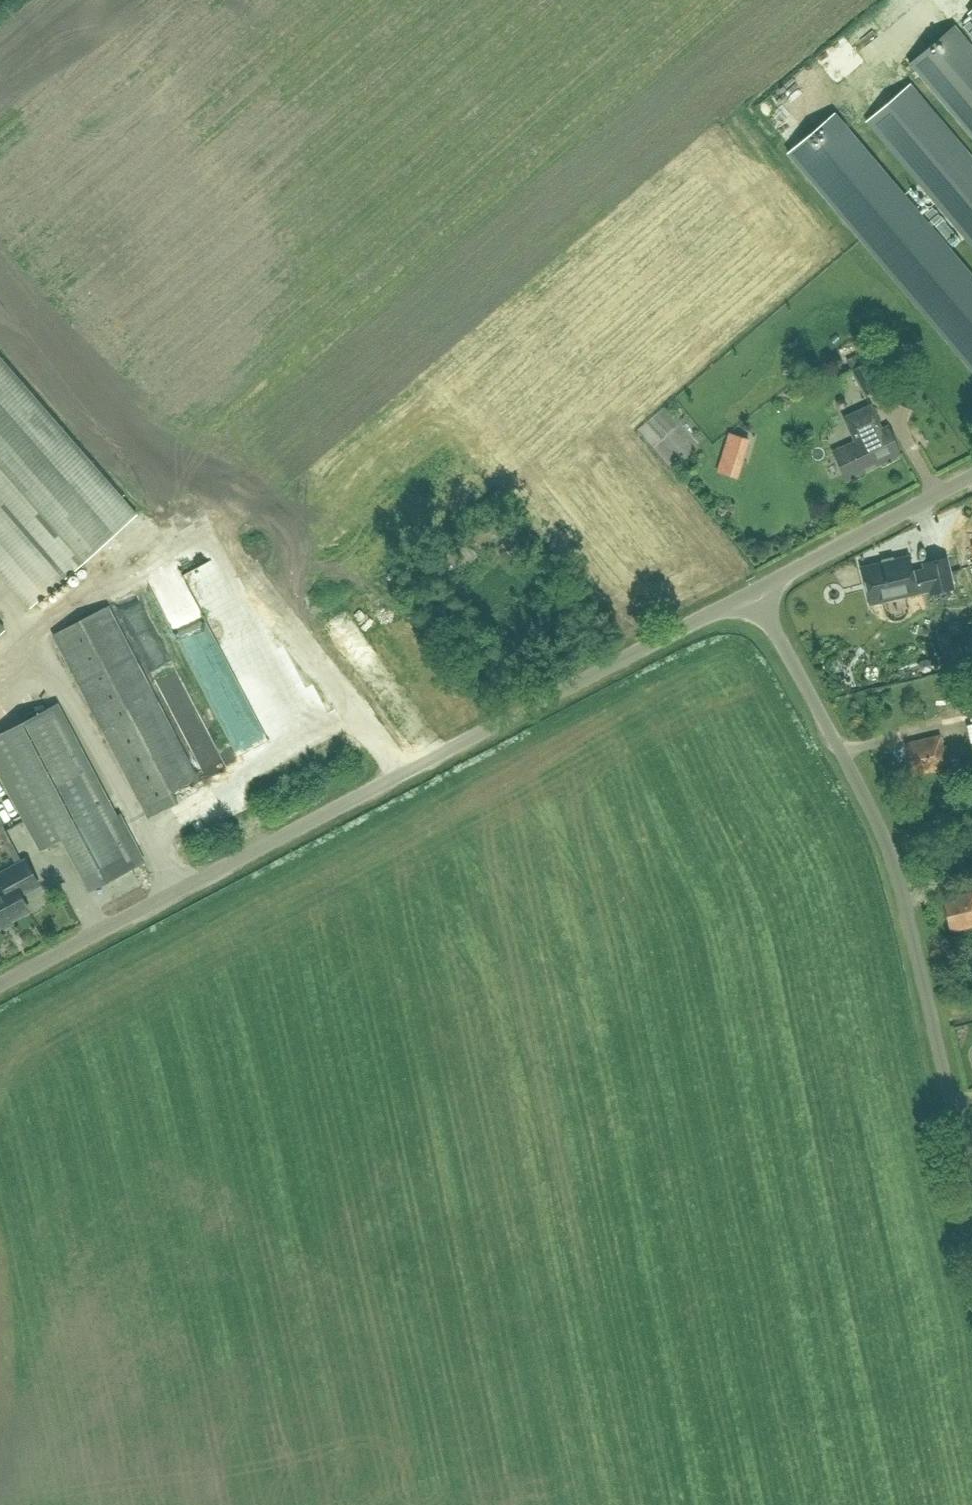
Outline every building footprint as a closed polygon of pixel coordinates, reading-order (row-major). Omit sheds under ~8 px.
[(954,26),(909,64),(971,138),(971,48),(954,26)] [(909,85),(866,121),(971,246),(971,159),(909,85)] [(794,124),(786,101),(773,106),(781,128),(794,124)] [(788,153),(971,371),(971,277),(833,114),(788,153)] [(881,387),(867,361),(866,362),(861,353),(845,362),(850,371),(849,371),(863,397),(881,387)] [(30,607),(136,515),(0,359),(0,573),(30,607)] [(899,454),(886,427),(875,432),(873,426),(876,425),(867,407),(846,417),(857,440),(831,453),(845,481),(899,454)] [(929,593),(952,589),(946,560),(923,565),(925,575),(911,577),(907,557),(861,567),(868,603),(928,590),(929,593)] [(238,689),(199,589),(183,596),(179,585),(164,591),(168,600),(169,600),(202,687),(215,682),(220,696),(224,694),(239,731),(257,724),(243,687),(238,689)] [(52,635),(143,808),(148,818),(177,803),(171,792),(196,780),(106,607),(52,635)] [(13,679),(0,663),(0,690),(13,679)] [(143,861),(118,814),(114,816),(56,704),(0,734),(0,774),(40,850),(63,838),(90,889),(143,861)] [(912,777),(947,770),(941,737),(905,743),(912,777)] [(38,885),(25,861),(0,875),(0,883),(3,888),(0,890),(0,927),(28,911),(19,895),(38,885)] [(971,926),(971,891),(941,898),(949,931),(971,926)]
